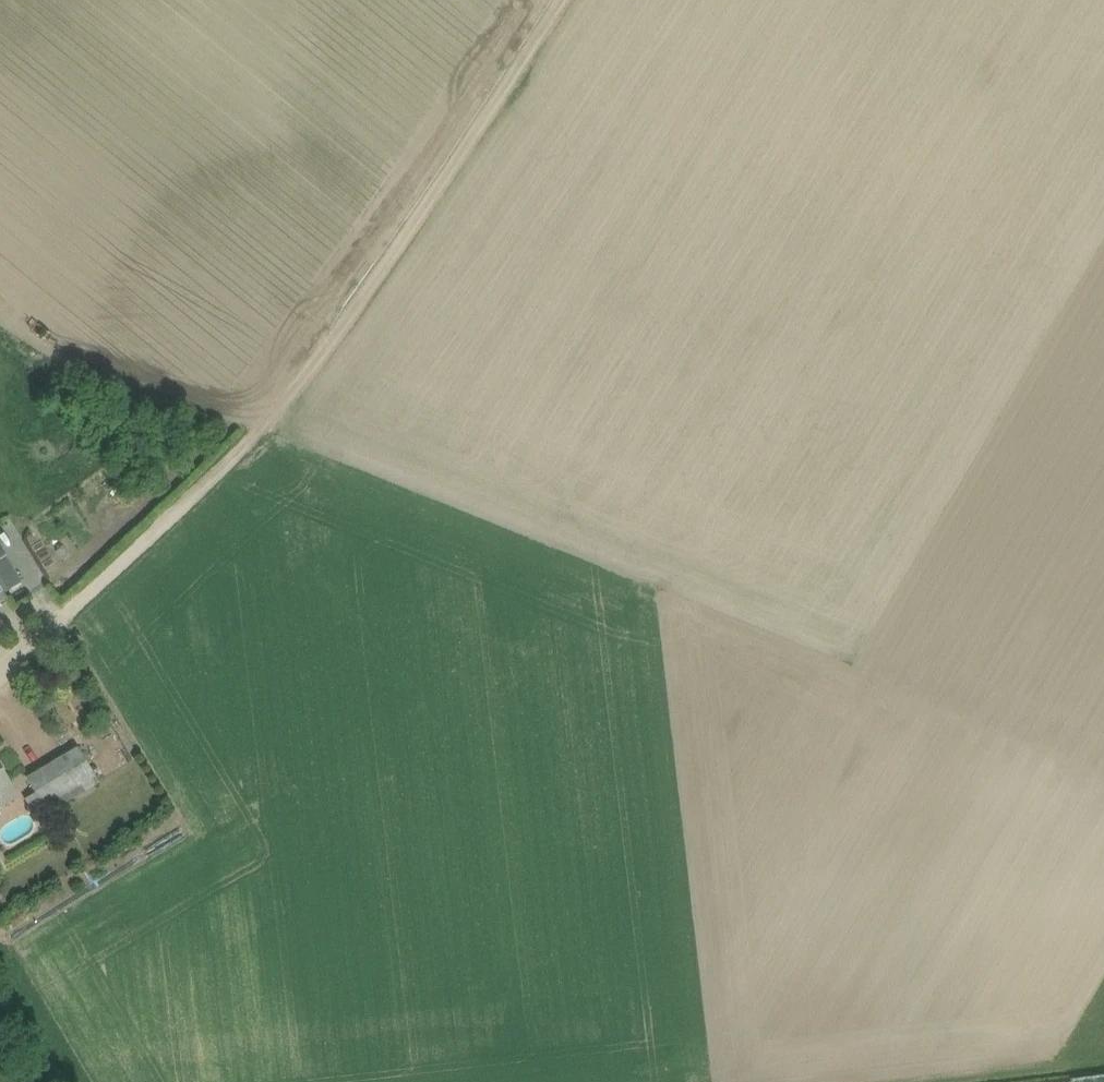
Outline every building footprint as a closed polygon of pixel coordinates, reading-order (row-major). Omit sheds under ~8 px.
[(5,592),(23,581),(0,543),(0,603),(9,598),(5,592)] [(80,747),(75,750),(28,777),(48,811),(94,784),(99,780),(80,747)] [(20,797),(0,764),(0,809),(20,797)]
